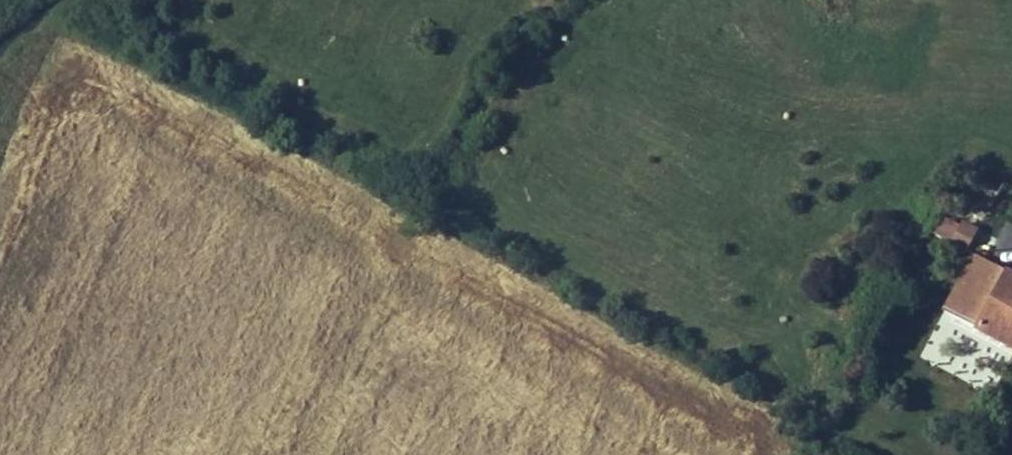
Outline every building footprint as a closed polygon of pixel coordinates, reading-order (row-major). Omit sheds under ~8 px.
[(932,234),(963,252),(976,231),(945,212),(932,234)] [(964,306),(1011,330),(1011,252),(999,244),(964,306)]
